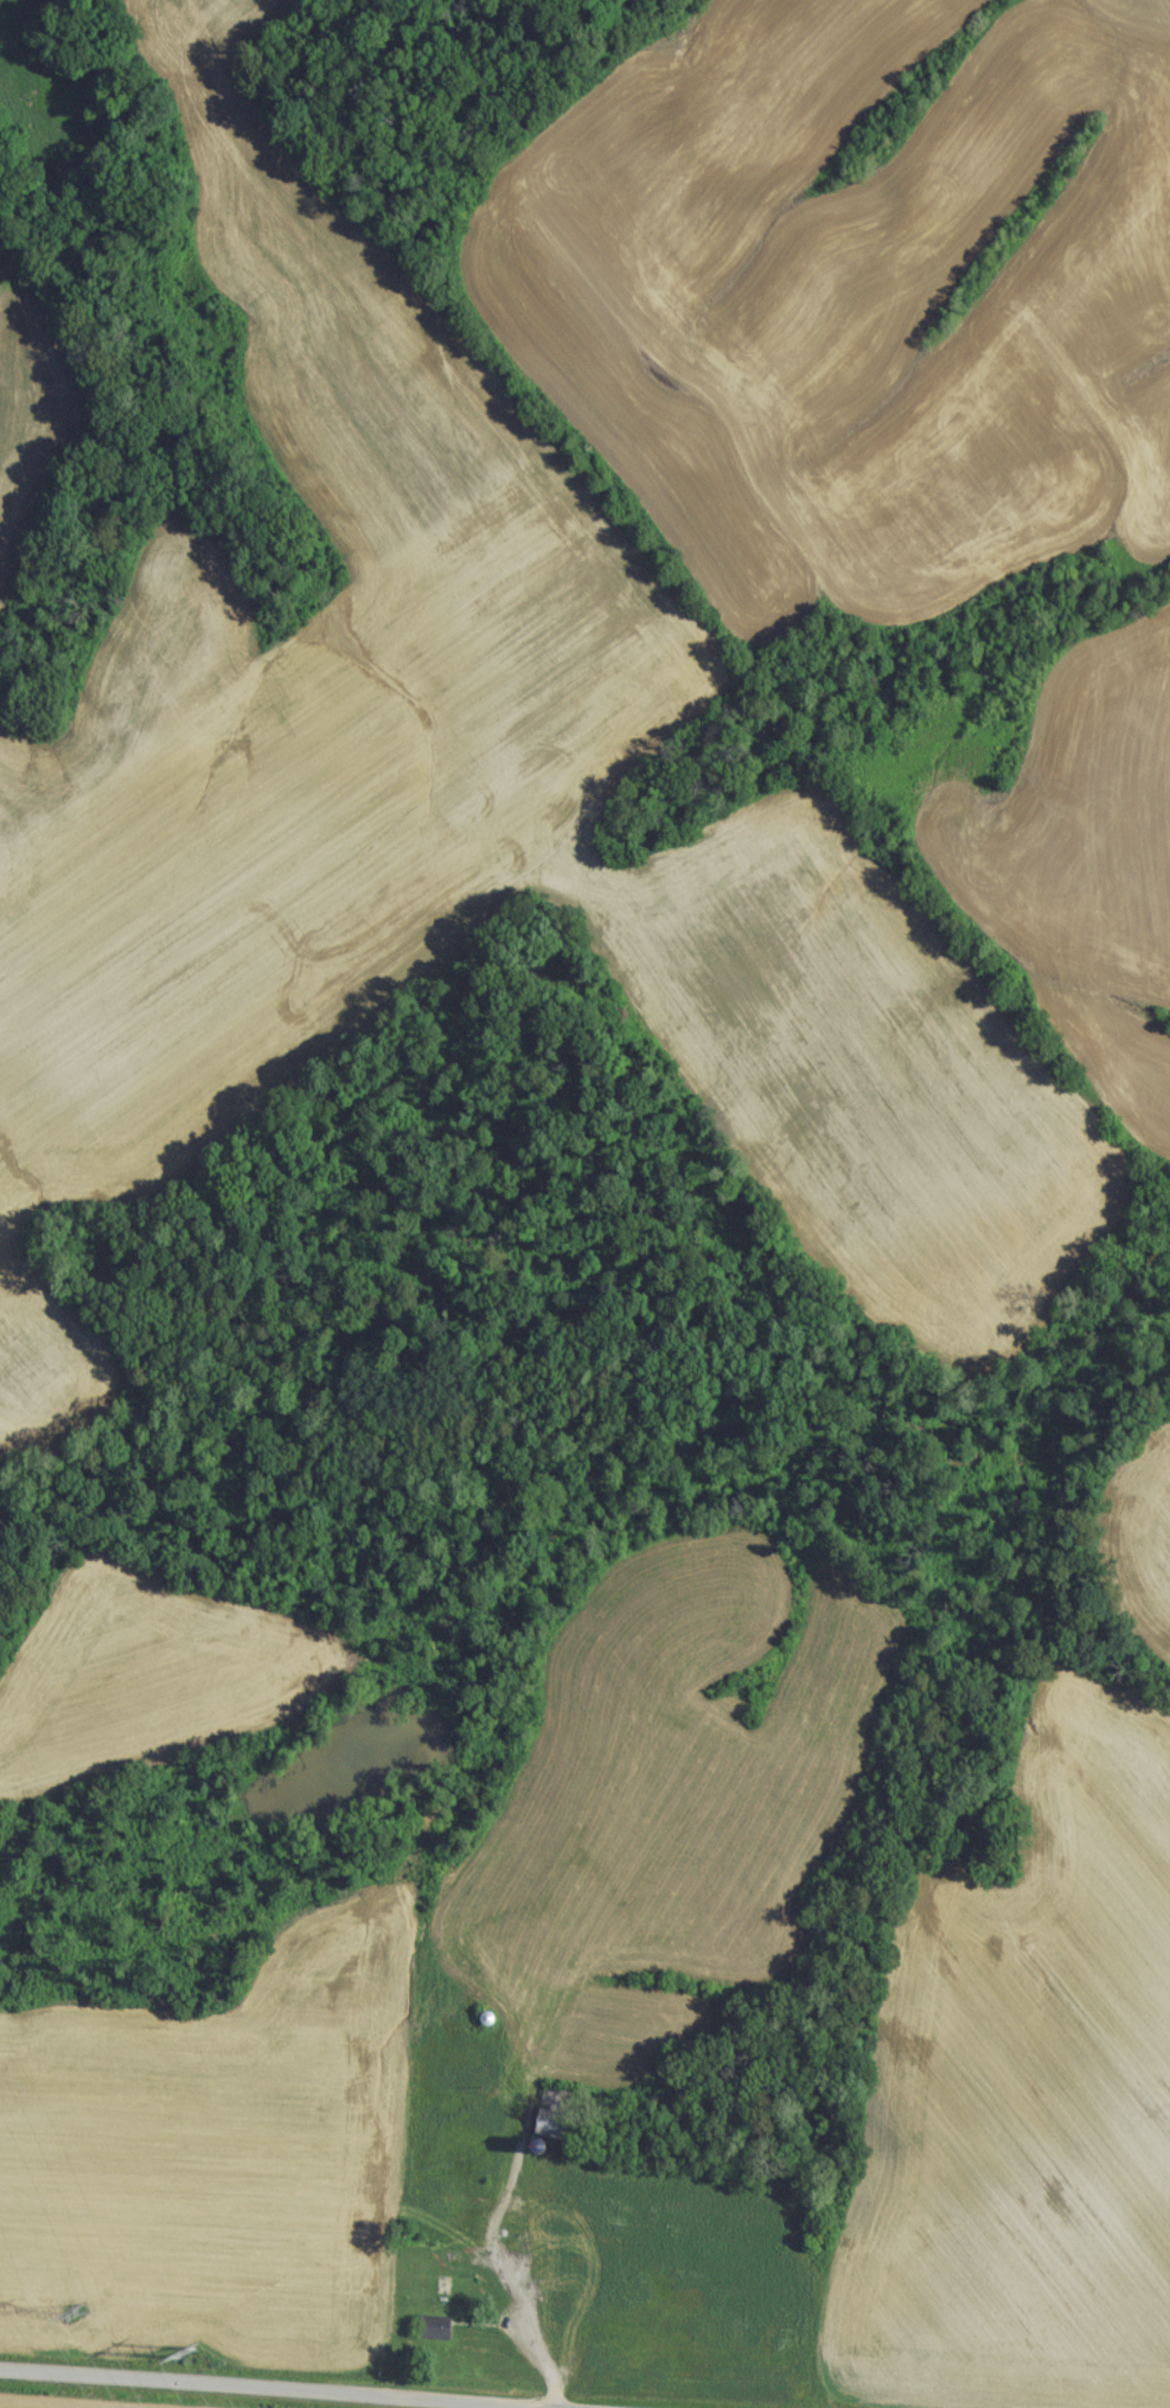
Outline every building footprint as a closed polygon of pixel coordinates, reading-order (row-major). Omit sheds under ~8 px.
[(445,2324),(414,2324),(414,2348),(445,2348),(445,2324)]
